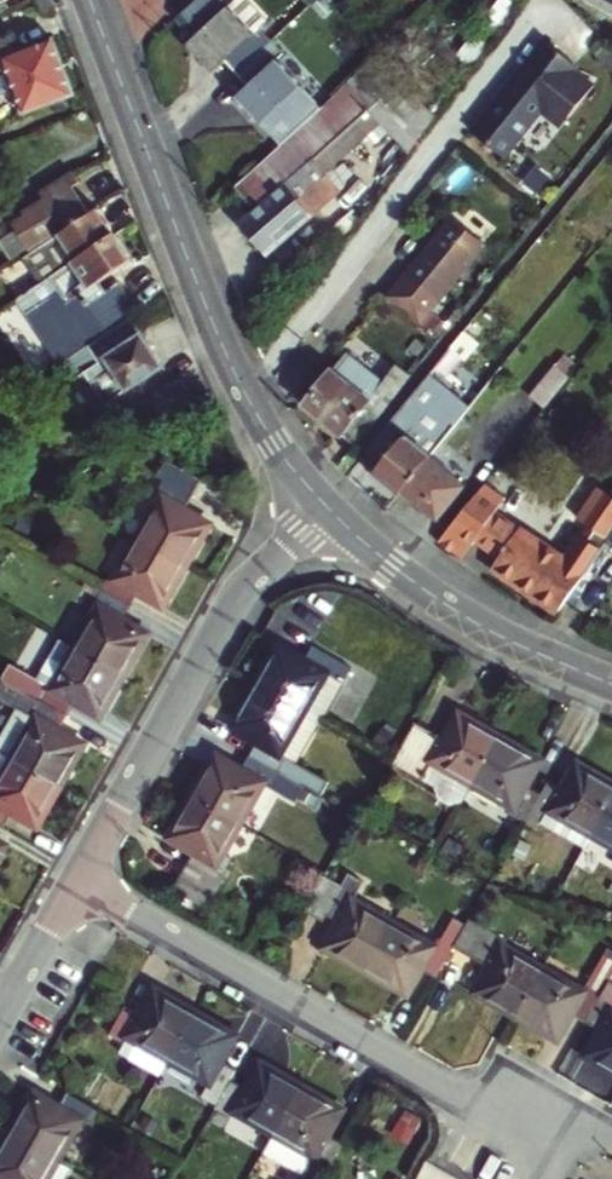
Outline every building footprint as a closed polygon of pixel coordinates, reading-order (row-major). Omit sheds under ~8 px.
[(11,6),(8,0),(0,0),(0,14),(11,6)] [(44,9),(56,5),(57,5),(55,0),(40,0),(44,9)] [(190,43),(215,70),(226,59),(238,72),(273,40),(261,27),(269,19),(251,0),(236,0),(230,5),(225,0),(198,0),(179,18),(197,37),(190,43)] [(611,8),(611,0),(600,0),(611,8)] [(75,94),(52,39),(14,54),(6,33),(0,36),(0,75),(9,71),(24,112),(75,94)] [(492,106),(474,129),(505,154),(523,131),(522,129),(536,110),(550,109),(550,111),(564,121),(595,81),(573,64),(576,60),(547,38),(527,64),(528,65),(516,80),(508,81),(509,89),(494,108),(492,106)] [(322,105),(278,58),(284,52),(273,40),(238,72),(250,84),(238,95),(282,142),(322,105)] [(437,113),(380,52),(346,84),(366,105),(410,150),(437,113)] [(366,105),(346,84),(236,188),(256,211),(242,224),(270,256),(341,187),(315,159),(366,105)] [(41,196),(75,174),(73,170),(39,192),(41,196)] [(75,174),(41,196),(44,200),(24,214),(26,219),(16,226),(32,253),(91,213),(74,187),(81,182),(75,174)] [(26,257),(44,282),(116,233),(100,207),(91,213),(32,253),(26,257)] [(453,216),(388,296),(423,324),(487,244),(453,216)] [(116,233),(44,282),(18,299),(26,311),(39,303),(72,355),(89,344),(132,315),(138,311),(119,282),(107,290),(101,280),(133,259),(116,233)] [(163,364),(132,315),(89,344),(99,359),(84,369),(105,401),(163,364)] [(463,333),(453,344),(471,359),(481,347),(463,333)] [(305,405),(356,446),(410,378),(396,366),(382,382),(346,353),(305,405)] [(566,354),(557,365),(571,375),(579,365),(566,354)] [(532,396),(545,407),(571,375),(557,365),(532,396)] [(403,489),(429,456),(455,425),(414,393),(363,457),(380,471),(377,475),(399,494),(403,489)] [(466,486),(429,456),(403,489),(439,519),(466,486)] [(170,500),(147,540),(192,567),(216,526),(192,512),(209,482),(173,461),(163,478),(170,482),(162,496),(170,500)] [(557,610),(585,570),(601,548),(607,538),(611,534),(611,532),(611,494),(598,484),(575,515),(585,522),(578,532),(577,531),(560,554),(490,509),(500,495),(487,480),(441,538),(459,550),(466,540),(473,544),(477,539),(501,555),(492,567),(557,610)] [(169,608),(192,567),(147,540),(123,581),(116,577),(108,591),(136,607),(145,594),(169,608)] [(473,544),(466,540),(459,550),(466,554),(473,544)] [(128,621),(136,607),(108,591),(99,606),(106,610),(83,650),(129,676),(153,636),(128,621)] [(286,648),(262,688),(324,725),(348,683),(338,677),(346,663),(318,647),(310,662),(286,648)] [(106,717),(129,676),(83,650),(60,691),(39,679),(31,693),(73,717),(81,703),(106,717)] [(324,725),(262,688),(239,729),(263,743),(255,757),(309,788),(317,774),(301,765),(324,725)] [(65,731),(73,717),(31,693),(23,708),(42,719),(19,759),(66,786),(90,745),(65,731)] [(420,724),(397,764),(428,781),(439,762),(479,785),(505,739),(465,716),(450,741),(420,724)] [(505,739),(479,785),(520,808),(516,815),(532,823),(548,795),(532,787),(546,762),(505,739)] [(66,786),(19,759),(0,748),(0,822),(9,828),(18,813),(43,827),(66,786)] [(199,798),(244,824),(268,783),(301,802),(309,788),(255,757),(247,771),(222,757),(199,798)] [(532,823),(545,831),(547,826),(588,850),(597,835),(611,809),(611,782),(583,765),(569,789),(555,782),(548,795),(532,823)] [(337,786),(317,774),(309,788),(329,800),(337,786)] [(178,891),(205,907),(227,869),(220,865),(244,824),(199,798),(175,839),(200,853),(178,891)] [(597,835),(611,844),(611,809),(597,835)] [(11,847),(0,840),(0,865),(11,847)] [(331,949),(372,973),(398,926),(359,903),(362,897),(331,879),(311,913),(329,924),(333,918),(345,925),(331,949)] [(521,1018),(548,972),(507,949),(511,941),(475,920),(466,935),(458,949),(495,970),(481,995),(521,1018)] [(458,949),(466,935),(453,928),(444,945),(442,943),(438,950),(398,926),(372,973),(412,996),(427,971),(441,980),(458,949)] [(591,988),(587,995),(548,972),(521,1018),(562,1042),(577,1017),(591,1025),(607,997),(591,988)] [(130,1007),(115,1035),(130,1044),(134,1037),(173,1059),(200,1014),(159,990),(145,1015),(130,1007)] [(611,1070),(611,1000),(607,997),(591,1025),(605,1033),(591,1058),(611,1070)] [(200,1014),(173,1059),(214,1082),(210,1090),(226,1099),(236,1081),(242,1071),(227,1062),(241,1037),(200,1014)] [(280,1135),(306,1088),(265,1065),(251,1090),(236,1081),(226,1099),(220,1110),(236,1119),(239,1112),(280,1135)] [(270,1153),(310,1176),(308,1178),(329,1178),(347,1145),(333,1137),(347,1112),(306,1088),(280,1135),(270,1153)] [(39,1094),(15,1135),(61,1161),(84,1121),(91,1125),(100,1110),(79,1098),(72,1093),(63,1108),(39,1094)] [(98,1129),(107,1114),(100,1110),(91,1125),(98,1129)] [(73,1168),(61,1161),(15,1135),(0,1162),(0,1178),(67,1178),(73,1168)]
